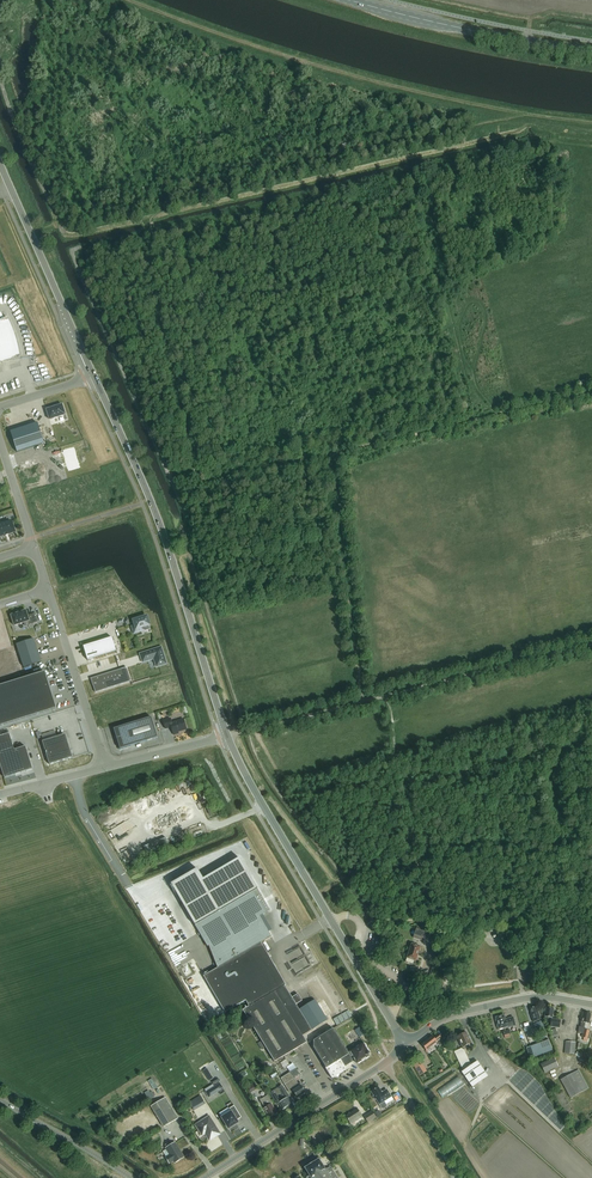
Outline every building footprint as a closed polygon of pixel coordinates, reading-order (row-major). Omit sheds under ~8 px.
[(2,361),(20,359),(19,352),(18,346),(17,340),(15,335),(13,329),(10,323),(8,318),(0,321),(0,362),(2,361)] [(53,408),(47,410),(48,415),(50,420),(65,415),(62,405),(56,407),(56,406),(52,407),(53,408)] [(38,423),(10,432),(17,452),(44,444),(41,433),(38,423)] [(12,521),(0,525),(0,537),(15,532),(12,521)] [(28,617),(26,611),(11,615),(14,626),(29,621),(29,620),(32,619),(33,624),(38,622),(35,613),(30,615),(31,616),(28,617)] [(135,625),(131,627),(134,634),(141,632),(140,628),(144,627),(150,625),(147,616),(139,619),(139,618),(137,619),(134,620),(135,625)] [(88,660),(116,651),(112,637),(83,646),(88,660)] [(34,638),(17,644),(24,666),(41,661),(34,638)] [(161,648),(140,654),(142,662),(154,659),(156,667),(159,666),(166,664),(167,664),(162,648),(161,648)] [(127,668),(91,678),(95,692),(131,682),(127,668)] [(0,686),(0,726),(56,709),(45,672),(0,686)] [(120,750),(131,746),(158,738),(151,717),(114,729),(117,738),(116,739),(120,750)] [(172,723),(171,720),(171,719),(163,721),(163,722),(165,729),(171,727),(173,735),(179,733),(178,732),(187,729),(184,719),(178,721),(174,722),(173,722),(172,723)] [(10,735),(9,733),(0,736),(0,764),(4,778),(33,769),(26,746),(14,750),(10,735)] [(67,743),(64,735),(42,742),(50,765),(73,757),(68,742),(67,743)] [(210,814),(214,812),(211,803),(206,805),(210,814)] [(166,837),(143,846),(147,855),(169,847),(166,837)] [(251,863),(258,859),(250,843),(243,847),(251,863)] [(258,890),(239,859),(203,880),(197,870),(171,885),(196,926),(258,890)] [(264,885),(271,882),(265,871),(258,875),(264,885)] [(270,910),(258,890),(196,926),(208,947),(209,946),(218,968),(204,976),(205,978),(214,993),(225,1012),(240,1004),(246,1000),(250,1007),(244,1010),(262,1040),(264,1043),(267,1047),(276,1062),(307,1042),(303,1036),(328,1020),(315,1000),(299,1009),(296,1004),(302,1001),(298,994),(292,997),(285,986),(286,985),(261,943),(272,937),(260,916),(270,910)] [(169,950),(198,935),(193,926),(165,942),(169,950)] [(423,937),(424,938),(426,933),(425,932),(426,930),(417,927),(413,938),(422,940),(423,937)] [(437,942),(431,940),(428,951),(434,952),(437,942)] [(412,944),(408,956),(407,958),(416,961),(421,947),(412,944)] [(531,1014),(533,1022),(540,1020),(536,1006),(529,1009),(531,1014)] [(550,1022),(550,1027),(560,1028),(561,1020),(552,1019),(552,1018),(554,1008),(546,1007),(545,1017),(548,1017),(547,1022),(550,1022)] [(333,1019),(337,1026),(352,1017),(348,1010),(333,1019)] [(589,1023),(591,1014),(583,1012),(580,1027),(579,1033),(583,1034),(583,1038),(583,1040),(587,1041),(587,1039),(589,1039),(590,1031),(584,1029),(585,1022),(589,1023)] [(504,1015),(502,1015),(500,1015),(500,1017),(496,1018),(499,1029),(507,1027),(507,1028),(515,1025),(513,1017),(505,1019),(504,1015)] [(545,1027),(542,1020),(536,1023),(538,1030),(545,1027)] [(365,1034),(360,1027),(355,1030),(360,1037),(365,1034)] [(313,1041),(314,1047),(332,1077),(334,1076),(339,1077),(339,1076),(340,1073),(343,1071),(346,1069),(345,1067),(354,1061),(351,1057),(353,1056),(357,1063),(369,1056),(370,1054),(364,1043),(348,1053),(336,1033),(333,1028),(313,1041)] [(558,1035),(556,1029),(550,1030),(552,1037),(558,1035)] [(458,1036),(457,1036),(464,1050),(468,1048),(467,1045),(471,1043),(466,1032),(461,1034),(460,1034),(458,1035),(458,1036)] [(433,1036),(422,1044),(426,1051),(437,1043),(440,1047),(445,1043),(441,1038),(438,1034),(434,1037),(433,1036)] [(549,1039),(527,1047),(530,1057),(553,1050),(549,1039)] [(565,1041),(564,1052),(564,1053),(575,1054),(576,1042),(565,1041)] [(454,1052),(462,1068),(470,1063),(464,1050),(463,1050),(462,1048),(454,1052)] [(497,1063),(509,1077),(516,1071),(504,1057),(497,1063)] [(545,1073),(559,1067),(554,1057),(541,1064),(545,1073)] [(287,1059),(281,1063),(284,1069),(290,1065),(287,1059)] [(419,1060),(413,1064),(420,1075),(426,1072),(419,1060)] [(462,1072),(472,1087),(488,1076),(477,1061),(471,1065),(468,1067),(462,1072)] [(272,1079),(277,1075),(273,1068),(267,1072),(272,1079)] [(300,1075),(296,1069),(282,1078),(292,1093),(293,1091),(298,1098),(306,1093),(302,1086),(303,1086),(301,1083),(298,1084),(295,1079),(300,1075)] [(570,1098),(589,1088),(579,1070),(560,1080),(570,1098)] [(438,1088),(442,1096),(464,1085),(460,1077),(438,1088)] [(154,1088),(158,1086),(153,1078),(149,1080),(154,1088)] [(207,1091),(210,1096),(220,1090),(217,1085),(207,1091)] [(283,1109),(292,1104),(288,1098),(290,1097),(283,1085),(279,1088),(283,1095),(279,1098),(274,1091),(271,1093),(278,1104),(279,1104),(283,1109)] [(373,1090),(371,1092),(374,1096),(373,1097),(375,1099),(376,1099),(379,1105),(382,1109),(387,1106),(386,1104),(384,1101),(391,1097),(387,1090),(383,1093),(382,1093),(381,1093),(382,1092),(378,1087),(376,1088),(375,1088),(373,1089),(373,1090)] [(149,1099),(155,1096),(152,1089),(146,1092),(149,1099)] [(264,1098),(260,1101),(265,1109),(265,1110),(266,1112),(267,1113),(270,1117),(274,1115),(274,1116),(277,1114),(271,1104),(273,1103),(268,1095),(264,1098)] [(164,1127),(178,1118),(166,1097),(151,1106),(164,1127)] [(222,1118),(229,1128),(237,1123),(236,1121),(242,1118),(234,1106),(229,1109),(231,1112),(222,1118)] [(358,1109),(346,1117),(350,1124),(363,1117),(358,1109)] [(372,1111),(371,1112),(364,1117),(368,1123),(377,1118),(372,1111)] [(211,1117),(198,1125),(202,1132),(204,1131),(206,1132),(212,1140),(222,1134),(211,1117)] [(158,1133),(151,1137),(153,1141),(160,1136),(158,1133)] [(184,1157),(175,1143),(170,1146),(167,1148),(166,1148),(167,1149),(171,1155),(167,1157),(166,1158),(170,1163),(174,1160),(175,1162),(184,1157)] [(312,1164),(305,1168),(311,1177),(337,1177),(330,1166),(325,1170),(319,1160),(312,1164)]
